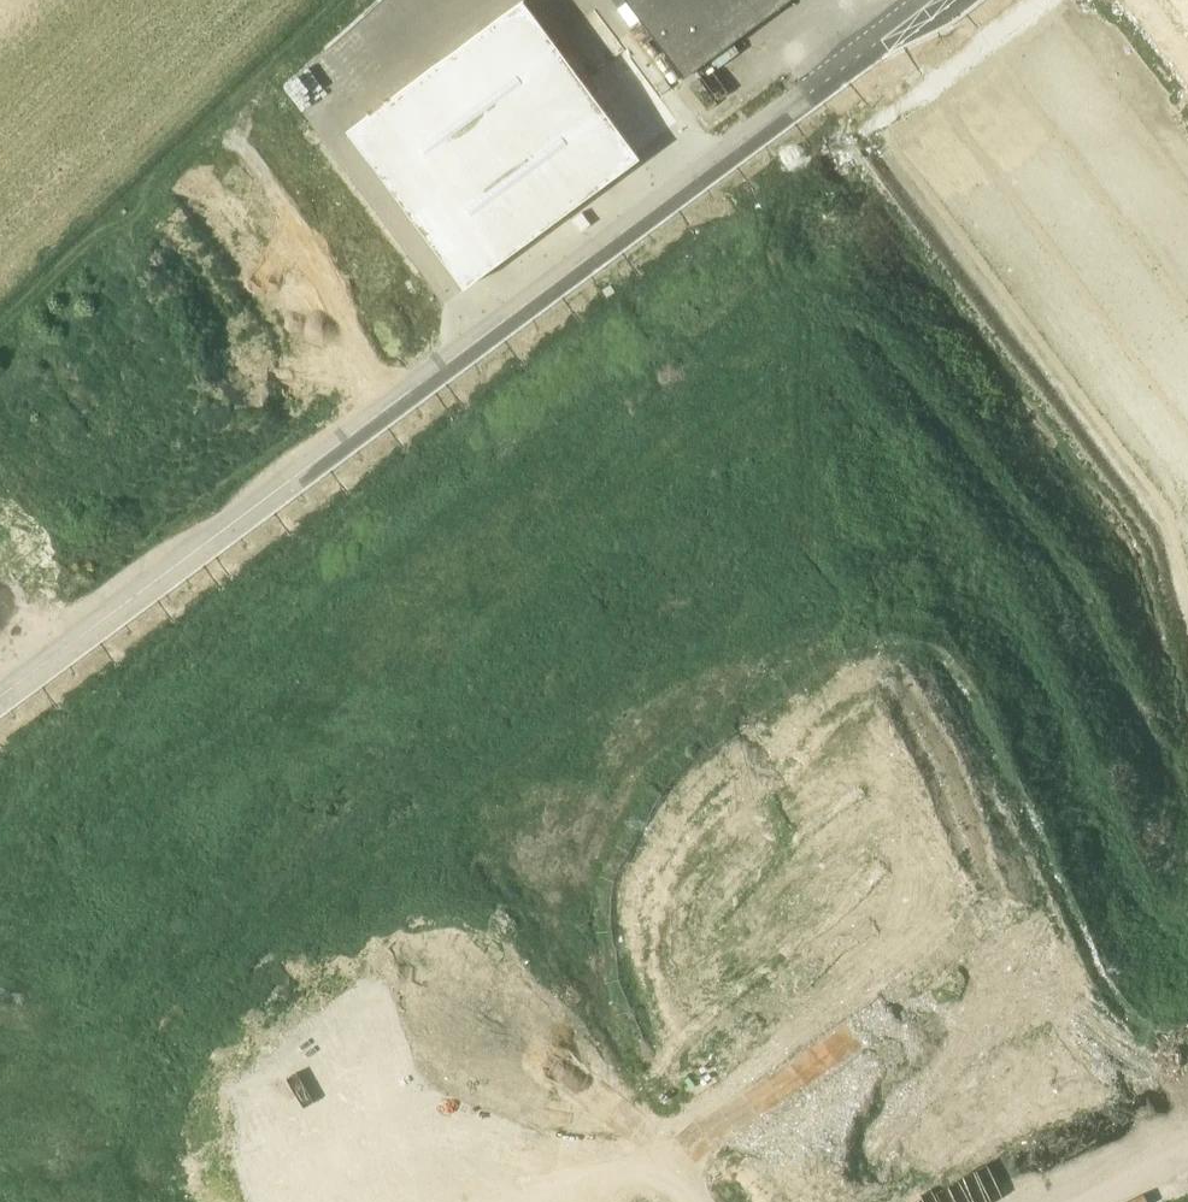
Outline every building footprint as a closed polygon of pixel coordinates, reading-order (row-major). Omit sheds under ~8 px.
[(683,79),(789,0),(625,0),(683,79)] [(534,13),(361,142),(477,293),(648,165),(534,13)]
